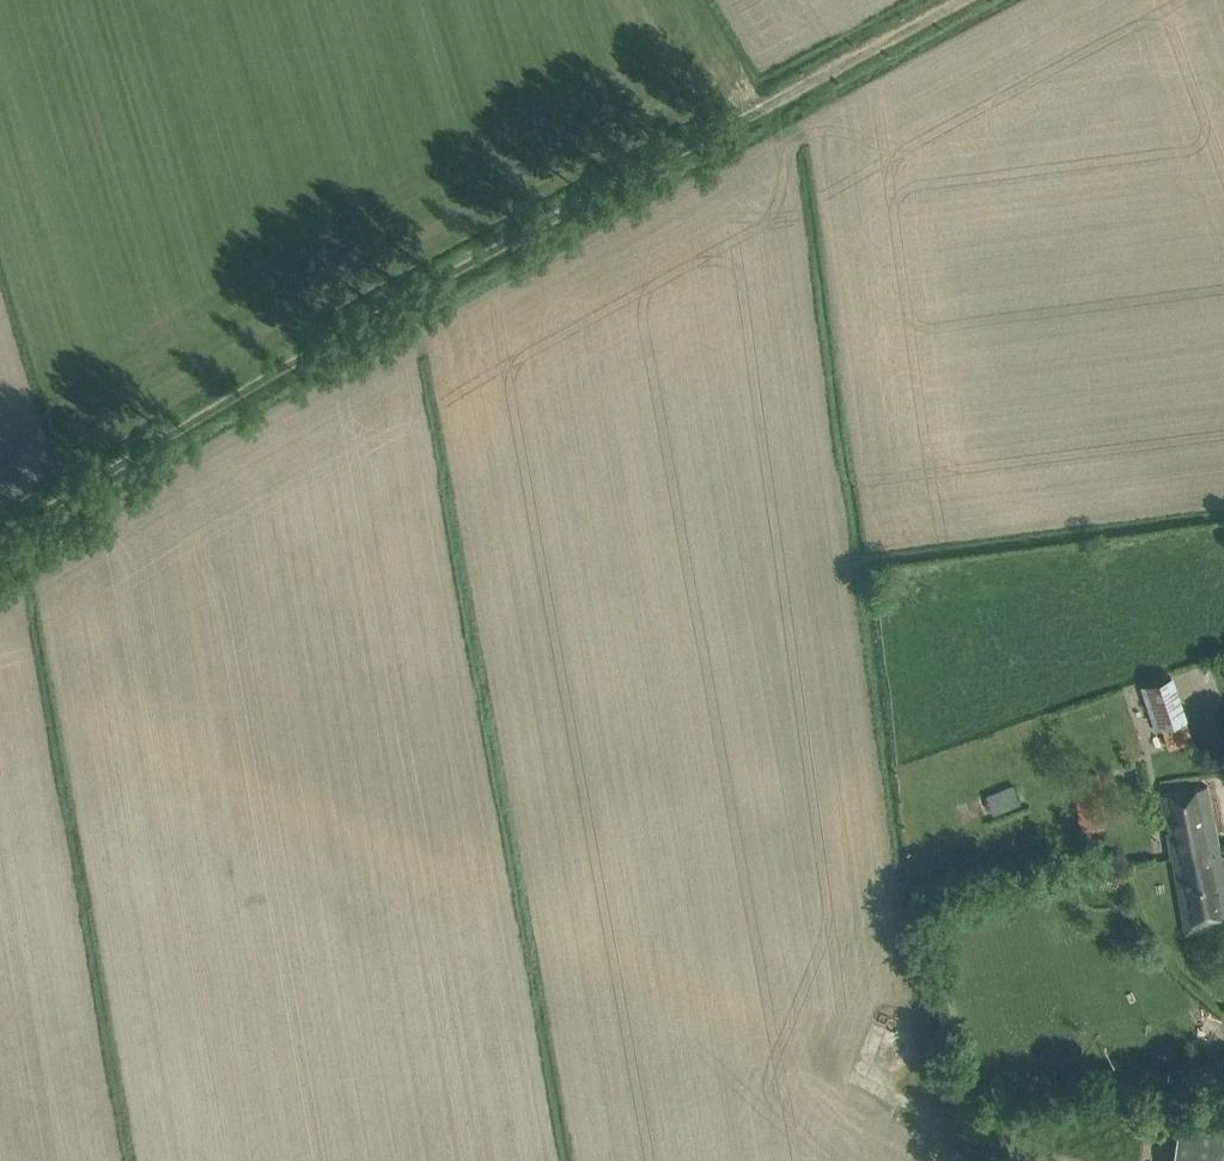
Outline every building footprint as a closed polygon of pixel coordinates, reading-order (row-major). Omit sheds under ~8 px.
[(1187,717),(1172,673),(1140,685),(1154,728),(1162,726),(1169,747),(1192,739),(1186,717),(1187,717)] [(1082,831),(1107,825),(1110,825),(1100,773),(1073,778),(1082,831)] [(994,812),(1021,802),(1015,785),(987,795),(994,812)] [(1172,857),(1219,848),(1207,785),(1160,794),(1172,857)] [(1223,868),(1219,848),(1172,857),(1185,935),(1209,931),(1207,916),(1223,913),(1223,873),(1223,868)] [(1215,1059),(1223,1074),(1223,1053),(1215,1059)] [(1180,1123),(1174,1160),(1223,1160),(1223,1129),(1180,1123)] [(960,1151),(952,1160),(974,1160),(960,1151)]
